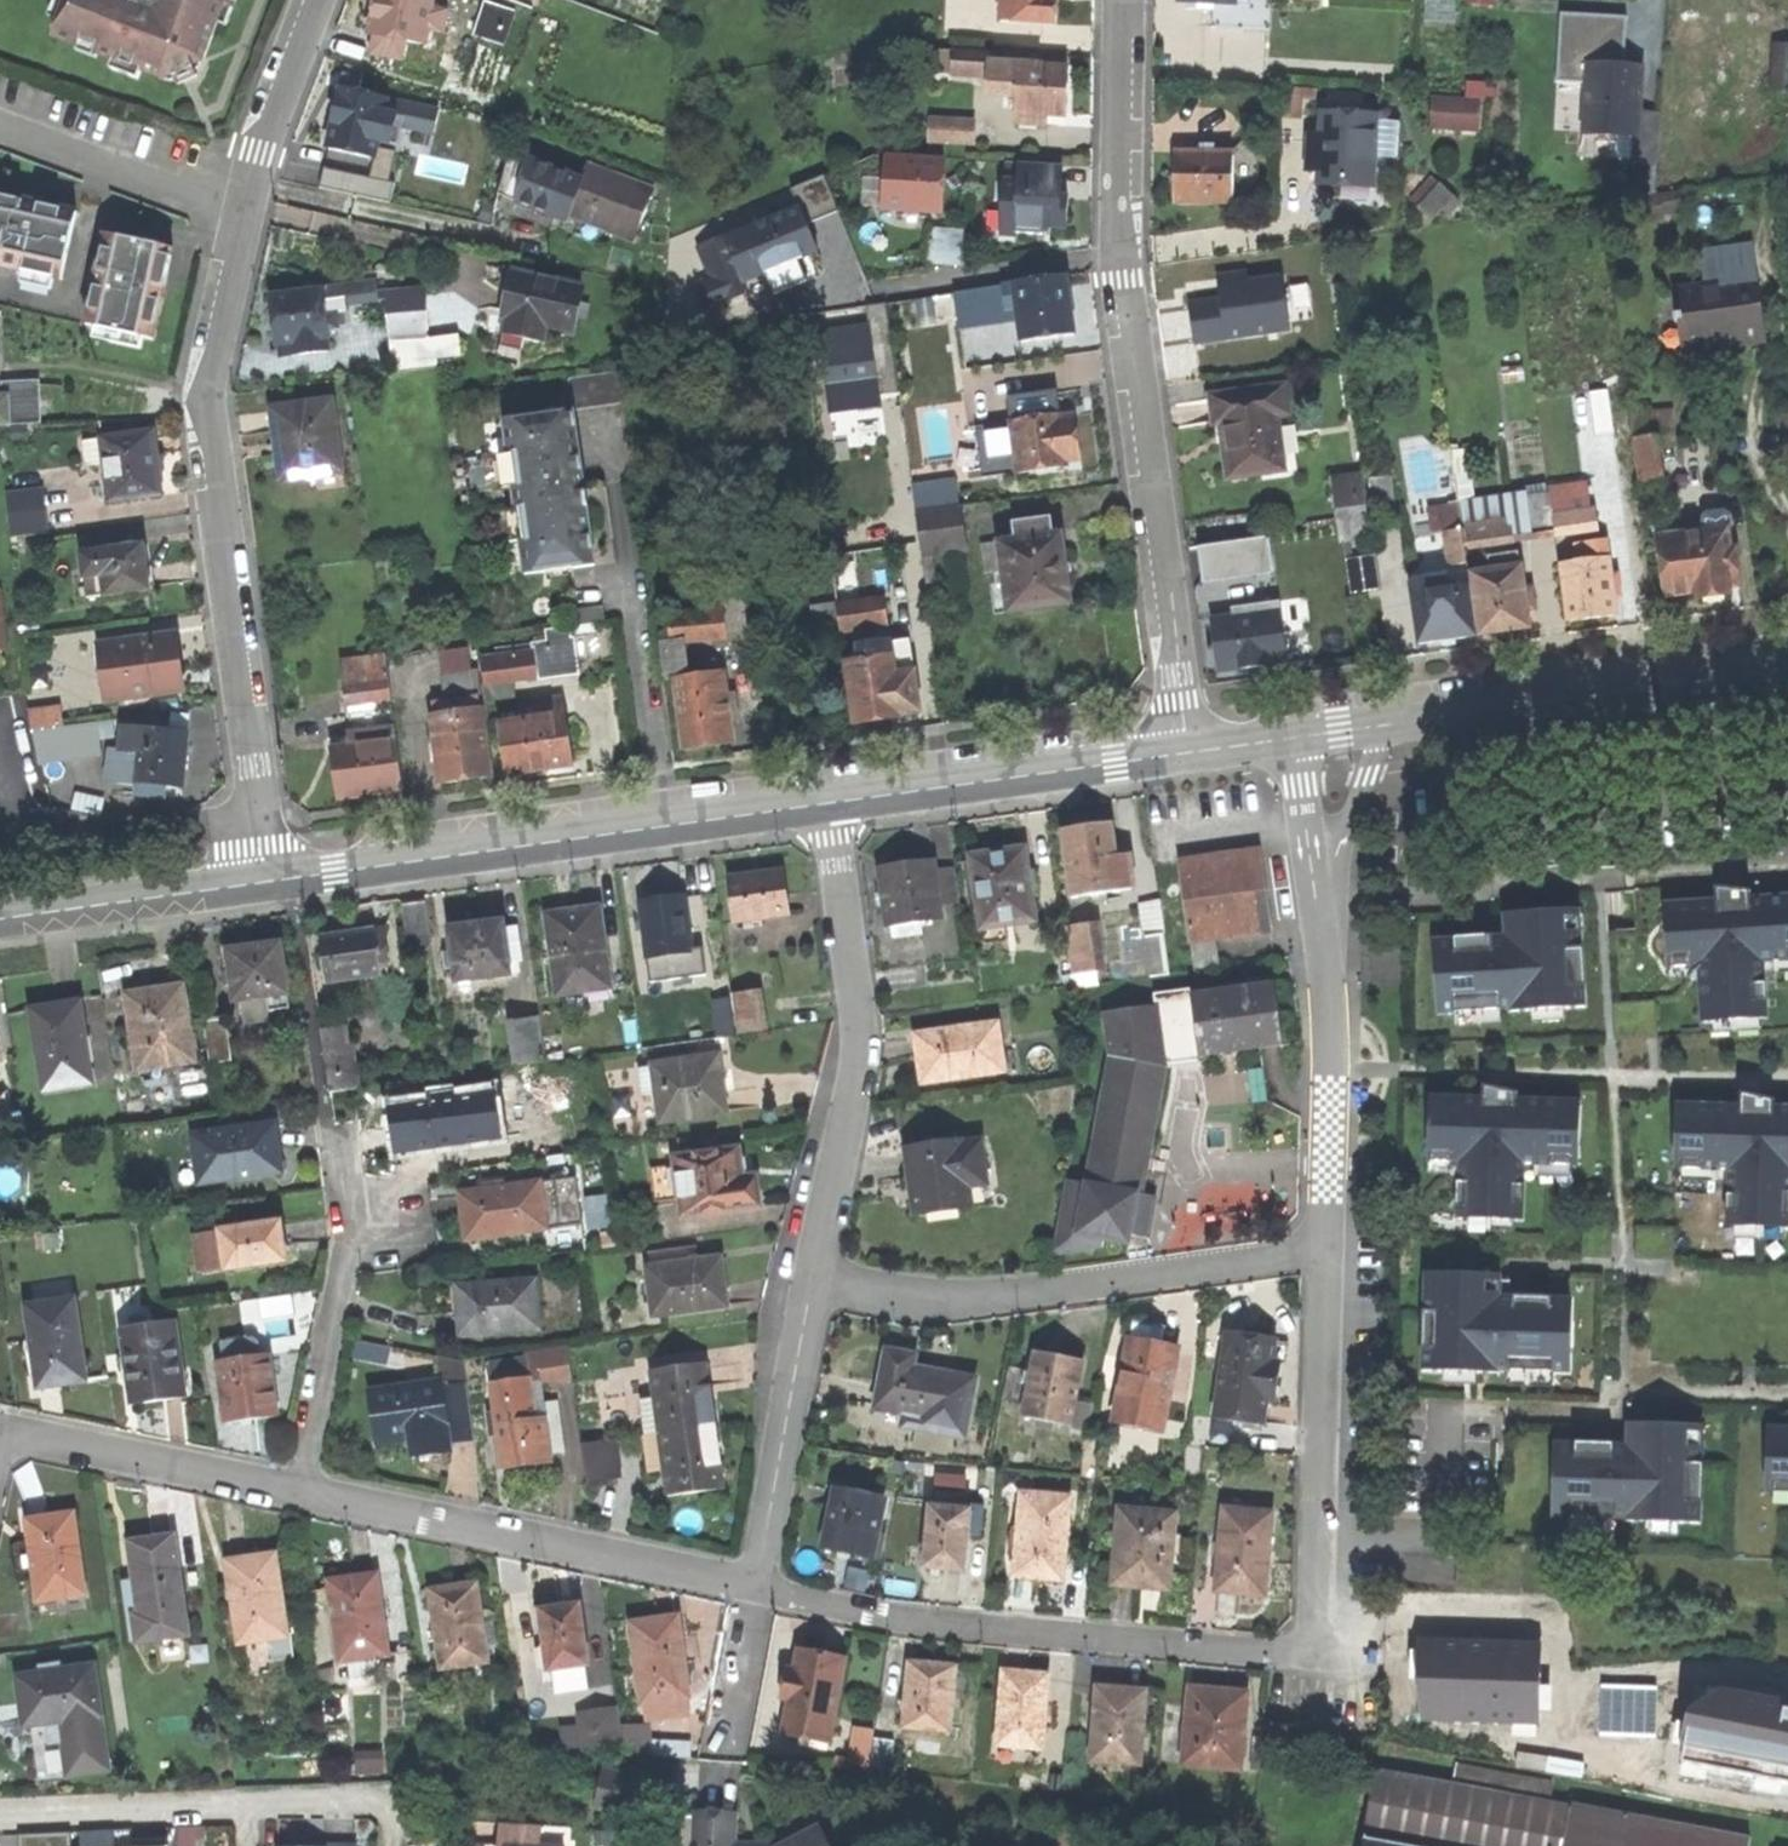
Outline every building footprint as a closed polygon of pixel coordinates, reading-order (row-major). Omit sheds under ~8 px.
[(172,74),(174,78),(177,84),(197,78),(195,71),(193,67),(197,56),(205,59),(219,24),(224,7),(232,10),(236,0),(156,0),(154,6),(139,0),(68,0),(53,37),(78,47),(80,43),(99,50),(97,55),(114,61),(111,70),(138,81),(142,72),(159,78),(162,70),(172,74)] [(367,34),(389,37),(388,46),(398,48),(399,40),(419,43),(421,29),(438,32),(441,11),(425,9),(426,0),(372,0),(367,34)] [(998,21),(1054,26),(1056,0),(999,0),(998,21)] [(1271,0),(1212,0),(1209,30),(1269,33),(1271,0)] [(514,11),(485,2),(473,36),(502,45),(514,11)] [(227,26),(232,10),(224,7),(219,24),(227,26)] [(1561,15),(1557,82),(1586,83),(1587,66),(1624,68),(1627,19),(1561,15)] [(95,59),(97,55),(99,50),(80,43),(78,47),(77,51),(95,59)] [(1787,93),(1787,46),(1776,45),(1773,79),(1777,79),(1776,92),(1787,93)] [(928,71),(949,73),(950,56),(951,52),(929,50),(928,71)] [(203,64),(205,59),(197,56),(193,67),(195,71),(201,70),(203,64)] [(988,59),(950,56),(949,73),(987,75),(987,68),(988,59)] [(345,64),(340,89),(359,93),(364,72),(345,64)] [(1586,83),(1584,133),(1638,136),(1641,69),(1624,68),(1587,66),(1586,83)] [(987,68),(987,75),(986,89),(1016,90),(1014,122),(1046,124),(1046,114),(1066,116),(1067,96),(1069,73),(987,68)] [(173,84),(174,78),(172,74),(162,70),(159,78),(173,84)] [(377,148),(382,123),(433,135),(438,111),(359,93),(340,89),(333,117),(332,124),(334,124),(329,148),(374,158),(377,148)] [(1480,101),(1434,99),(1432,128),(1479,130),(1480,101)] [(972,120),(930,116),(928,138),(970,142),(972,120)] [(1319,184),(1344,185),(1373,186),(1375,119),(1324,116),(1322,138),(1311,138),(1309,171),(1320,171),(1320,178),(1319,184)] [(1373,186),(1344,185),(1344,200),(1383,202),(1388,119),(1375,119),(1373,186)] [(1246,139),(1231,153),(1231,203),(1257,203),(1258,150),(1246,139)] [(1175,203),(1231,203),(1231,153),(1214,153),(1214,144),(1192,144),(1192,152),(1176,152),(1176,178),(1175,203)] [(377,148),(374,158),(370,179),(389,183),(396,152),(377,148)] [(515,201),(526,160),(510,154),(498,194),(515,201)] [(884,208),(896,209),(929,210),(941,211),(943,163),(886,159),(884,208)] [(526,160),(515,201),(566,221),(568,214),(581,182),(526,160)] [(1004,163),(1003,183),(1016,184),(1017,164),(1004,163)] [(1061,167),(1017,164),(1016,184),(1003,183),(1000,235),(1018,236),(1018,234),(1042,236),(1043,226),(1066,228),(1067,211),(1068,199),(1059,198),(1061,167)] [(596,225),(634,239),(652,191),(587,166),(581,182),(568,214),(596,225)] [(324,168),(319,187),(389,203),(394,184),(389,183),(370,179),(324,168)] [(791,190),(798,209),(807,226),(840,212),(825,175),(791,190)] [(1439,181),(1418,204),(1431,216),(1442,205),(1449,211),(1460,200),(1439,181)] [(62,280),(76,212),(41,205),(43,199),(23,195),(21,201),(0,197),(0,267),(17,271),(24,272),(53,279),(62,280)] [(819,253),(807,226),(798,209),(726,239),(726,237),(698,249),(711,281),(696,288),(707,308),(712,306),(719,307),(744,296),(747,287),(745,283),(766,274),(775,297),(808,282),(801,261),(799,256),(809,252),(811,256),(819,253)] [(928,219),(929,210),(896,209),(895,217),(910,218),(928,219)] [(967,230),(928,228),(927,264),(966,266),(967,230)] [(97,270),(90,269),(88,279),(86,289),(93,290),(86,326),(96,328),(142,338),(154,340),(173,249),(105,235),(97,270)] [(1705,252),(1708,283),(1729,281),(1729,279),(1752,276),(1748,247),(1705,252)] [(807,258),(811,256),(809,252),(799,256),(801,261),(807,258)] [(583,285),(515,271),(510,298),(505,318),(507,318),(505,328),(546,337),(548,328),(573,333),(583,285)] [(51,290),(53,279),(24,272),(21,284),(51,290)] [(777,302),(775,297),(766,274),(745,283),(747,287),(756,310),(777,302)] [(1217,278),(1218,287),(1247,283),(1246,275),(1217,278)] [(1743,342),(1764,340),(1756,281),(1753,281),(1752,276),(1729,279),(1729,281),(1708,283),(1709,286),(1676,290),(1679,314),(1677,314),(1677,321),(1682,321),(1685,349),(1743,342)] [(1016,285),(1020,321),(1023,342),(1073,335),(1069,312),(1065,278),(1016,285)] [(1220,300),(1188,304),(1193,343),(1290,331),(1283,279),(1247,283),(1218,287),(1219,294),(1220,300)] [(389,299),(387,282),(323,289),(324,299),(347,297),(348,304),(389,299)] [(1001,324),(1013,322),(1020,321),(1016,285),(937,295),(941,320),(957,317),(990,313),(991,322),(992,325),(1001,324)] [(328,339),(327,330),(339,329),(337,314),(326,315),(324,299),(323,289),(270,295),(273,320),(276,345),(279,345),(328,339)] [(387,315),(390,344),(429,340),(424,296),(389,299),(391,315),(387,315)] [(868,325),(819,332),(830,414),(861,409),(862,412),(882,409),(881,395),(899,393),(887,305),(866,307),(868,325)] [(958,327),(991,322),(990,313),(957,317),(958,327)] [(1014,329),(1013,322),(1001,324),(1002,331),(1014,329)] [(93,341),(139,351),(142,338),(96,328),(93,341)] [(429,340),(390,344),(392,361),(459,354),(457,336),(429,340)] [(329,352),(328,339),(279,345),(280,357),(329,352)] [(977,356),(963,359),(964,370),(979,367),(977,356)] [(623,372),(571,379),(574,410),(626,402),(623,372)] [(3,385),(4,397),(8,397),(10,425),(40,423),(38,383),(3,385)] [(1229,479),(1284,471),(1276,415),(1288,414),(1284,387),(1211,397),(1215,425),(1221,424),(1224,443),(1229,479)] [(10,425),(8,397),(4,397),(0,397),(0,426),(10,425)] [(1010,421),(1058,415),(1056,399),(1008,406),(1010,421)] [(292,478),(341,472),(332,400),(271,408),(274,435),(286,433),(292,478)] [(1634,410),(1634,433),(1656,430),(1657,439),(1678,437),(1674,407),(1654,410),(1654,406),(1634,410)] [(586,505),(584,484),(574,410),(506,419),(511,455),(515,454),(519,486),(514,487),(517,509),(522,508),(526,541),(521,541),(525,576),(594,567),(586,505)] [(1058,415),(1010,421),(1018,476),(1067,468),(1066,462),(1080,460),(1075,426),(1074,417),(1058,419),(1058,415)] [(1641,487),(1663,485),(1657,439),(1656,430),(1634,433),(1636,450),(1638,468),(1641,487)] [(153,432),(84,442),(88,465),(104,462),(109,501),(161,494),(156,459),(153,432)] [(280,480),(292,478),(286,433),(274,435),(276,447),(280,480)] [(1616,453),(1618,470),(1638,468),(1636,450),(1616,453)] [(1333,461),(1339,496),(1365,492),(1360,457),(1333,461)] [(1642,503),(1641,487),(1638,468),(1618,470),(1615,470),(1620,507),(1642,503)] [(1391,478),(1371,481),(1375,514),(1395,511),(1391,478)] [(911,485),(915,513),(960,507),(956,479),(911,485)] [(1549,486),(1550,492),(1552,513),(1591,507),(1586,479),(1549,486)] [(584,484),(586,505),(606,503),(605,491),(603,481),(584,484)] [(5,496),(7,512),(43,508),(41,492),(5,496)] [(1345,539),(1372,535),(1365,492),(1339,496),(1345,539)] [(1529,494),(1533,531),(1554,528),(1552,513),(1550,492),(1529,494)] [(1469,539),(1513,534),(1509,494),(1464,499),(1469,539)] [(1591,507),(1552,513),(1554,528),(1555,531),(1599,524),(1597,506),(1591,507)] [(10,538),(46,534),(43,508),(7,512),(10,538)] [(1661,532),(1668,590),(1698,587),(1699,594),(1712,593),(1732,590),(1729,569),(1740,567),(1737,544),(1731,545),(1727,509),(1707,512),(1709,527),(1661,532)] [(916,515),(921,553),(965,548),(960,510),(916,515)] [(1017,541),(1051,536),(1049,520),(1015,525),(1017,541)] [(1463,527),(1447,529),(1450,561),(1466,560),(1463,527)] [(1060,535),(1051,536),(1017,541),(1000,543),(1003,571),(1009,612),(1069,604),(1065,569),(1060,535)] [(1578,540),(1580,557),(1563,559),(1571,618),(1602,614),(1616,612),(1613,593),(1610,571),(1606,537),(1578,540)] [(1194,580),(1272,569),(1268,539),(1189,550),(1194,580)] [(114,542),(115,550),(123,549),(123,541),(118,542),(114,542)] [(986,573),(1003,571),(1000,543),(983,545),(986,573)] [(123,549),(115,550),(81,554),(86,598),(150,590),(144,546),(123,549)] [(1491,568),(1474,570),(1481,631),(1511,627),(1530,625),(1520,548),(1489,551),(1491,568)] [(1618,570),(1610,571),(1613,593),(1620,592),(1618,570)] [(1476,632),(1470,584),(1448,587),(1447,572),(1416,576),(1411,581),(1419,640),(1443,636),(1476,632)] [(1234,612),(1211,615),(1218,669),(1259,663),(1285,659),(1278,606),(1262,608),(1261,598),(1233,602),(1234,612)] [(725,612),(727,636),(752,635),(750,599),(725,600),(725,612)] [(841,634),(846,664),(852,663),(847,630),(889,624),(885,599),(837,606),(841,634)] [(815,606),(820,637),(841,634),(837,606),(837,603),(815,606)] [(602,607),(572,610),(574,626),(604,622),(602,607)] [(680,639),(727,636),(725,612),(671,614),(672,634),(672,639),(680,639)] [(567,628),(548,631),(551,651),(481,660),(484,684),(573,672),(567,628)] [(672,639),(672,634),(660,635),(664,679),(675,678),(685,676),(680,639),(672,639)] [(176,635),(100,646),(108,702),(184,691),(179,657),(176,635)] [(852,663),(846,664),(854,723),(881,719),(900,716),(900,714),(914,712),(903,641),(890,643),(861,647),(863,662),(852,663)] [(337,704),(389,697),(385,671),(334,678),(337,704)] [(685,676),(675,678),(684,748),(712,744),(732,742),(722,672),(685,676)] [(469,779),(487,776),(481,724),(479,723),(475,686),(442,690),(447,727),(432,728),(439,783),(469,779)] [(520,708),(522,720),(560,715),(558,702),(520,708)] [(331,749),(338,796),(371,791),(402,787),(390,707),(349,713),(354,746),(331,749)] [(30,713),(33,732),(61,728),(59,709),(30,713)] [(522,720),(498,723),(503,772),(542,766),(570,762),(564,714),(560,715),(522,720)] [(61,728),(33,732),(37,762),(99,754),(95,723),(61,728)] [(121,751),(140,752),(142,730),(123,728),(121,751)] [(187,734),(142,730),(140,752),(136,786),(135,794),(168,798),(169,787),(181,788),(185,753),(187,734)] [(108,783),(136,786),(140,752),(121,751),(112,750),(108,783)] [(104,800),(74,793),(70,812),(101,818),(104,800)] [(1074,898),(1134,890),(1130,864),(1117,866),(1112,826),(1081,830),(1066,832),(1074,898)] [(994,854),(973,856),(982,928),(1036,921),(1026,849),(994,854)] [(1180,863),(1190,941),(1193,941),(1215,938),(1272,931),(1261,852),(1180,863)] [(910,866),(881,870),(889,928),(899,927),(901,939),(924,936),(922,923),(943,920),(941,906),(955,904),(950,869),(937,871),(935,862),(910,866)] [(736,923),(792,915),(785,871),(759,875),(730,879),(736,923)] [(1665,905),(1669,968),(1700,966),(1699,969),(1691,978),(1700,984),(1702,1022),(1766,1018),(1763,962),(1774,962),(1787,960),(1787,896),(1750,899),(1751,892),(1729,888),(1729,892),(1723,893),(1715,893),(1716,901),(1665,905)] [(642,902),(653,983),(708,976),(704,950),(693,951),(685,897),(663,900),(642,902)] [(1160,899),(1142,901),(1146,936),(1164,933),(1160,899)] [(425,903),(401,906),(404,928),(407,947),(431,944),(425,903)] [(582,910),(549,915),(560,995),(591,991),(592,999),(620,995),(616,967),(609,968),(601,908),(582,910)] [(1436,942),(1440,1013),(1455,1012),(1500,1009),(1510,1009),(1510,1012),(1532,1011),(1564,1009),(1585,1007),(1580,933),(1573,933),(1572,915),(1558,916),(1557,913),(1524,915),(1524,918),(1504,919),(1506,937),(1482,939),(1436,942)] [(1583,914),(1572,915),(1573,933),(1580,933),(1584,933),(1583,914)] [(451,929),(458,983),(512,976),(510,962),(520,961),(516,929),(506,930),(504,922),(475,926),(451,929)] [(1090,924),(1068,927),(1075,975),(1096,972),(1090,924)] [(401,947),(407,947),(404,928),(398,929),(401,947)] [(322,938),(328,982),(389,973),(385,939),(378,940),(377,931),(352,934),(322,938)] [(1170,975),(1164,933),(1146,936),(1152,978),(1170,975)] [(1219,965),(1215,938),(1193,941),(1196,968),(1219,965)] [(242,1000),(246,1023),(255,1022),(254,1016),(272,1014),(272,1011),(294,1008),(284,943),(258,947),(228,951),(235,1001),(242,1000)] [(1774,962),(1775,974),(1787,973),(1787,960),(1774,962)] [(732,973),(741,1036),(765,1032),(757,970),(732,973)] [(1132,1226),(1151,1230),(1159,1189),(1146,1187),(1169,1067),(1169,1060),(1285,1045),(1277,983),(1196,994),(1199,1025),(1163,1029),(1160,1007),(1106,1014),(1111,1058),(1086,1185),(1067,1181),(1053,1254),(1105,1239),(1107,1230),(1131,1233),(1132,1226)] [(131,994),(141,1069),(196,1061),(185,986),(156,991),(131,994)] [(46,1089),(94,1081),(80,1001),(57,1005),(32,1009),(46,1089)] [(731,1002),(714,1004),(719,1039),(736,1037),(731,1002)] [(1501,1025),(1500,1009),(1455,1012),(1456,1028),(1501,1025)] [(1565,1021),(1564,1009),(1532,1011),(1533,1023),(1565,1021)] [(227,1017),(205,1020),(212,1064),(233,1061),(227,1017)] [(520,1067),(546,1063),(540,1017),(513,1021),(520,1067)] [(921,1083),(1003,1072),(997,1024),(954,1030),(915,1035),(921,1083)] [(331,1093),(356,1089),(351,1052),(326,1055),(331,1093)] [(662,1121),(726,1113),(722,1084),(718,1058),(655,1067),(655,1068),(639,1070),(642,1095),(659,1093),(662,1121)] [(1484,1100),(1431,1098),(1431,1161),(1459,1161),(1459,1166),(1450,1174),(1459,1181),(1458,1219),(1465,1219),(1515,1220),(1522,1220),(1524,1164),(1578,1166),(1579,1102),(1516,1100),(1516,1092),(1497,1089),(1496,1092),(1492,1091),(1484,1091),(1484,1100)] [(398,1153),(462,1144),(455,1093),(431,1096),(432,1101),(392,1107),(397,1143),(398,1153)] [(1677,1105),(1676,1168),(1729,1170),(1728,1226),(1787,1228),(1787,1108),(1774,1108),(1774,1100),(1753,1096),(1753,1099),(1747,1099),(1741,1098),(1741,1107),(1677,1105)] [(280,1153),(276,1124),(194,1136),(200,1184),(282,1172),(280,1153)] [(965,1170),(985,1167),(981,1142),(962,1145),(962,1142),(906,1150),(911,1190),(915,1215),(970,1207),(967,1187),(965,1170)] [(684,1216),(759,1206),(757,1187),(756,1177),(743,1179),(739,1151),(676,1159),(677,1166),(651,1170),(656,1204),(682,1200),(684,1216)] [(987,1184),(985,1167),(965,1170),(967,1187),(987,1184)] [(474,1238),(585,1225),(580,1178),(508,1186),(482,1189),(461,1191),(463,1205),(464,1215),(472,1215),(474,1238)] [(481,1180),(482,1189),(508,1186),(508,1178),(481,1180)] [(467,1239),(474,1238),(472,1215),(464,1215),(467,1239)] [(1515,1232),(1515,1220),(1465,1219),(1465,1232),(1515,1232)] [(285,1246),(281,1222),(221,1230),(222,1232),(227,1269),(227,1270),(287,1261),(285,1246)] [(201,1272),(227,1269),(222,1232),(196,1235),(201,1272)] [(647,1252),(649,1268),(699,1261),(697,1246),(647,1252)] [(725,1288),(721,1258),(699,1261),(649,1268),(648,1268),(654,1316),(727,1307),(725,1288)] [(1447,1278),(1425,1278),(1424,1315),(1423,1372),(1444,1372),(1477,1373),(1498,1373),(1498,1370),(1508,1371),(1554,1372),(1568,1372),(1569,1349),(1571,1349),(1572,1321),(1569,1321),(1570,1300),(1511,1298),(1512,1291),(1512,1280),(1479,1279),(1479,1276),(1447,1275),(1447,1278)] [(535,1281),(466,1286),(468,1311),(459,1311),(459,1313),(461,1336),(539,1330),(535,1281)] [(454,1313),(459,1313),(459,1311),(468,1311),(466,1286),(466,1283),(452,1284),(453,1300),(454,1313)] [(296,1292),(264,1298),(268,1318),(299,1312),(296,1292)] [(75,1299),(28,1305),(39,1386),(60,1383),(87,1380),(75,1299)] [(174,1322),(124,1330),(135,1404),(157,1401),(185,1397),(174,1322)] [(1137,1325),(1134,1338),(1160,1343),(1163,1330),(1151,1328),(1137,1325)] [(1212,1420),(1272,1429),(1285,1345),(1254,1339),(1225,1335),(1212,1420)] [(1160,1343),(1134,1338),(1130,1337),(1114,1423),(1161,1432),(1178,1346),(1160,1343)] [(386,1367),(390,1349),(356,1342),(352,1360),(386,1367)] [(221,1347),(222,1360),(266,1355),(264,1343),(221,1347)] [(529,1362),(493,1366),(495,1383),(494,1383),(505,1465),(535,1461),(552,1459),(551,1455),(567,1453),(563,1422),(547,1424),(547,1423),(546,1423),(536,1424),(530,1379),(539,1377),(540,1383),(572,1379),(568,1348),(528,1353),(529,1362)] [(917,1429),(964,1439),(976,1382),(935,1373),(913,1369),(915,1357),(888,1351),(877,1408),(908,1414),(919,1417),(917,1429)] [(1022,1417),(1069,1426),(1074,1404),(1083,1362),(1058,1357),(1035,1352),(1029,1385),(1025,1402),(1022,1417)] [(222,1360),(219,1360),(227,1423),(253,1420),(278,1417),(270,1354),(266,1355),(222,1360)] [(642,1419),(644,1437),(706,1428),(704,1414),(712,1412),(709,1391),(706,1365),(652,1373),(656,1399),(645,1401),(647,1418),(642,1419)] [(1002,1397),(1025,1402),(1029,1385),(1022,1384),(1025,1371),(1011,1368),(1008,1367),(1002,1397)] [(420,1374),(422,1387),(441,1384),(439,1371),(420,1374)] [(1553,1387),(1554,1372),(1508,1371),(1507,1387),(1553,1387)] [(1477,1385),(1477,1373),(1444,1372),(1444,1385),(1477,1385)] [(546,1423),(540,1383),(539,1377),(530,1379),(536,1424),(546,1423)] [(399,1439),(417,1436),(420,1456),(453,1451),(449,1421),(444,1389),(443,1384),(441,1384),(422,1387),(370,1394),(377,1442),(399,1439)] [(460,1387),(444,1389),(449,1421),(465,1419),(460,1387)] [(1092,1407),(1074,1404),(1069,1426),(1087,1430),(1092,1407)] [(905,1426),(917,1429),(919,1417),(908,1414),(905,1426)] [(1555,1493),(1554,1517),(1625,1519),(1624,1522),(1700,1523),(1701,1466),(1702,1429),(1681,1429),(1681,1425),(1647,1425),(1647,1428),(1627,1427),(1627,1446),(1605,1445),(1557,1444),(1556,1464),(1554,1464),(1553,1493),(1555,1493)] [(708,1442),(706,1428),(644,1437),(650,1473),(666,1470),(670,1497),(696,1493),(725,1489),(721,1464),(717,1440),(708,1442)] [(1787,1492),(1787,1429),(1769,1428),(1768,1492),(1787,1492)] [(611,1441),(582,1444),(588,1484),(616,1479),(611,1441)] [(935,1491),(965,1493),(966,1476),(936,1474),(935,1491)] [(874,1559),(881,1560),(886,1536),(879,1535),(886,1498),(837,1488),(833,1508),(824,1549),(843,1553),(874,1559)] [(1035,1577),(1060,1579),(1068,1497),(1021,1492),(1013,1575),(1035,1577)] [(970,1510),(968,1534),(982,1535),(985,1504),(970,1503),(970,1510)] [(965,1570),(968,1534),(970,1510),(930,1507),(925,1567),(942,1568),(965,1570)] [(1143,1586),(1168,1588),(1176,1513),(1120,1507),(1112,1583),(1143,1586)] [(1245,1593),(1264,1595),(1272,1513),(1225,1509),(1217,1590),(1245,1593)] [(38,1601),(85,1594),(74,1513),(53,1516),(26,1519),(38,1601)] [(137,1642),(189,1634),(174,1535),(151,1539),(129,1542),(134,1580),(140,1579),(145,1612),(133,1614),(137,1642)] [(239,1643),(287,1636),(275,1555),(251,1558),(227,1562),(239,1643)] [(356,1578),(329,1581),(340,1661),(388,1655),(377,1575),(356,1578)] [(130,1643),(137,1642),(133,1614),(145,1612),(140,1579),(134,1580),(121,1582),(130,1643)] [(486,1650),(498,1648),(494,1623),(483,1624),(478,1586),(455,1589),(432,1592),(442,1670),(488,1664),(486,1650)] [(585,1665),(587,1665),(580,1606),(559,1608),(541,1611),(549,1670),(552,1670),(585,1665)] [(689,1698),(685,1664),(681,1638),(678,1617),(657,1620),(631,1623),(642,1704),(643,1704),(687,1698),(689,1698)] [(681,1638),(685,1664),(692,1663),(689,1636),(681,1638)] [(1538,1640),(1419,1641),(1419,1649),(1409,1649),(1409,1663),(1409,1681),(1418,1681),(1418,1724),(1511,1724),(1511,1736),(1539,1736),(1539,1712),(1551,1712),(1551,1664),(1538,1664),(1538,1640)] [(783,1732),(829,1741),(845,1661),(821,1656),(798,1652),(794,1673),(789,1699),(783,1732)] [(951,1731),(951,1727),(952,1708),(955,1667),(935,1665),(908,1663),(904,1728),(951,1731)] [(67,1774),(107,1768),(94,1666),(60,1671),(59,1664),(39,1666),(40,1674),(17,1677),(24,1725),(46,1723),(47,1734),(49,1743),(63,1742),(67,1774)] [(588,1690),(585,1665),(552,1670),(555,1694),(588,1690)] [(782,1697),(789,1699),(794,1673),(787,1671),(782,1697)] [(998,1745),(1041,1748),(1047,1675),(1030,1674),(1004,1672),(998,1745)] [(1675,1775),(1787,1797),(1787,1697),(1692,1678),(1688,1699),(1683,1699),(1675,1740),(1682,1741),(1675,1775)] [(1658,1685),(1600,1682),(1598,1735),(1655,1738),(1658,1685)] [(1092,1761),(1142,1765),(1147,1689),(1129,1688),(1097,1686),(1092,1761)] [(1183,1764),(1239,1770),(1246,1694),(1215,1691),(1190,1688),(1183,1764)] [(689,1714),(687,1698),(643,1704),(645,1721),(689,1714)] [(952,1708),(951,1727),(959,1728),(960,1708),(952,1708)] [(585,1752),(620,1747),(615,1709),(580,1714),(585,1752)] [(625,1754),(653,1756),(651,1742),(649,1725),(622,1727),(625,1754)] [(858,1729),(854,1755),(871,1758),(876,1731),(858,1729)] [(894,1739),(877,1736),(873,1767),(891,1768),(894,1739)] [(651,1742),(653,1756),(688,1758),(689,1743),(651,1742)] [(852,1764),(870,1767),(871,1758),(854,1755),(852,1764)] [(1456,1766),(1453,1785),(1548,1803),(1552,1784),(1456,1766)] [(597,1806),(629,1814),(639,1777),(605,1769),(597,1806)] [(1751,1841),(1548,1803),(1453,1785),(1378,1771),(1364,1845),(1750,1845),(1751,1841)] [(1089,1774),(1074,1772),(1072,1788),(1087,1790),(1089,1774)] [(734,1815),(697,1814),(696,1845),(733,1845),(734,1815)] [(542,1825),(499,1821),(497,1845),(499,1845),(506,1845),(540,1845),(542,1825)] [(177,1845),(205,1845),(204,1827),(176,1828),(177,1845)] [(818,1828),(785,1845),(827,1845),(818,1828)] [(82,1845),(114,1845),(114,1831),(81,1832),(82,1845)] [(70,1833),(18,1835),(19,1845),(71,1845),(70,1833)]
